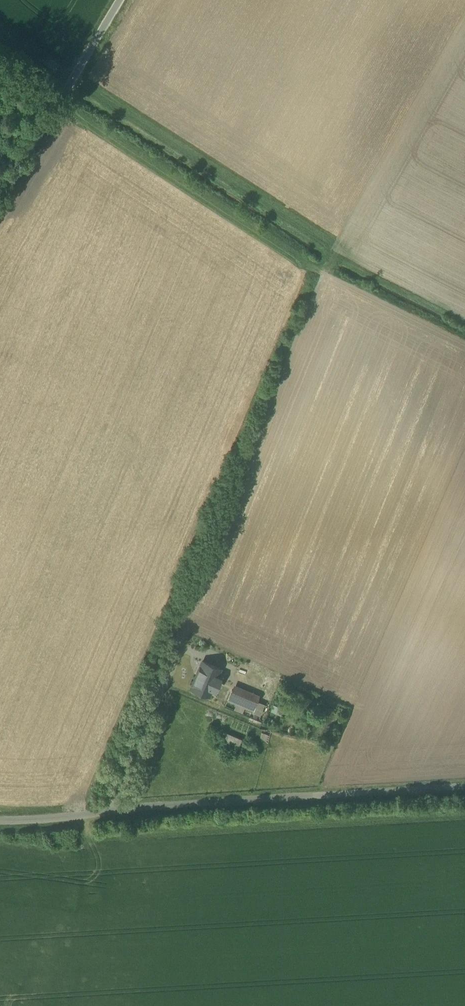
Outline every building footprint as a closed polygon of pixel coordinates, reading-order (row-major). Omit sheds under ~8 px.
[(221,668),(203,661),(191,688),(209,696),(221,668)] [(273,678),(247,667),(245,673),(271,684),(273,678)] [(232,690),(258,701),(260,696),(234,685),(232,690)] [(258,701),(232,690),(228,700),(254,711),(258,701)]
